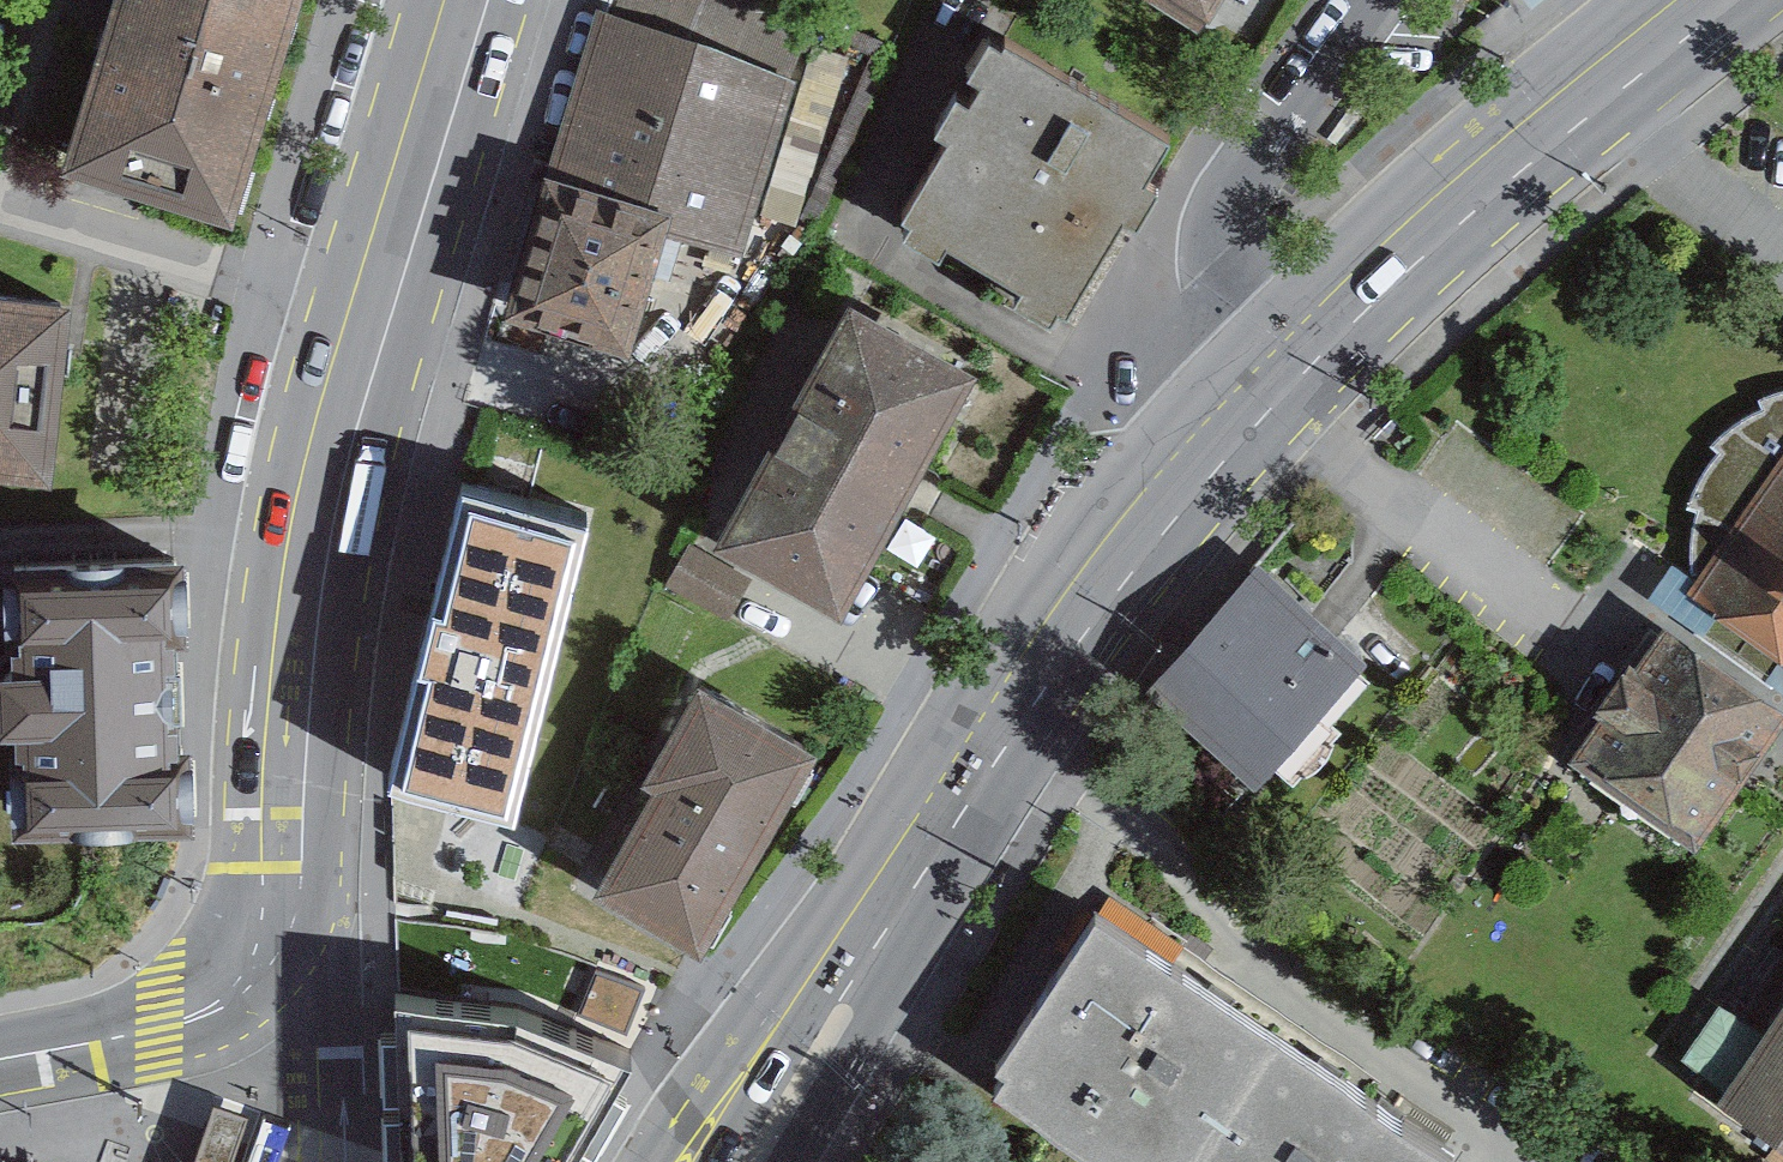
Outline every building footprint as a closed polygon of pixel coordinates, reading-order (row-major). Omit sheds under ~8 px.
[(74,168),(229,215),(294,0),(126,0),(74,168)] [(601,22),(770,73),(797,13),(766,0),(612,0),(601,22)] [(1197,16),(1207,0),(1171,0),(1197,16)] [(1531,9),(1543,0),(1524,0),(1531,9)] [(601,22),(553,182),(668,216),(732,235),(780,76),(770,73),(601,22)] [(1170,140),(1001,39),(897,214),(1067,314),(1170,140)] [(553,182),(514,313),(629,347),(668,216),(553,182)] [(75,304),(0,297),(0,459),(60,465),(75,304)] [(951,379),(830,314),(702,548),(822,614),(893,485),(951,379)] [(1712,562),(1782,610),(1782,379),(1772,382),(1776,391),(1750,406),(1722,429),(1732,437),(1713,460),(1702,491),(1711,492),(1705,525),(1712,562)] [(596,510),(476,481),(402,779),(522,809),(596,510)] [(173,571),(21,578),(33,815),(185,808),(173,571)] [(1314,632),(1251,574),(1149,685),(1262,788),(1277,772),(1289,783),(1377,688),(1314,632)] [(1676,636),(1586,763),(1697,841),(1782,719),(1782,712),(1676,636)] [(809,753),(706,694),(659,776),(670,783),(610,886),(702,939),(704,936),(809,753)] [(1094,918),(987,1080),(995,1085),(986,1098),(1083,1161),(1450,1161),(1455,1156),(1094,918)] [(410,1161),(575,1161),(642,1050),(574,1017),(524,993),(402,979),(410,1161)] [(1727,1000),(1689,1053),(1730,1082),(1768,1029),(1727,1000)] [(1738,1094),(1782,1125),(1782,1029),(1738,1094)] [(217,1093),(194,1161),(224,1161),(244,1102),(217,1093)]
